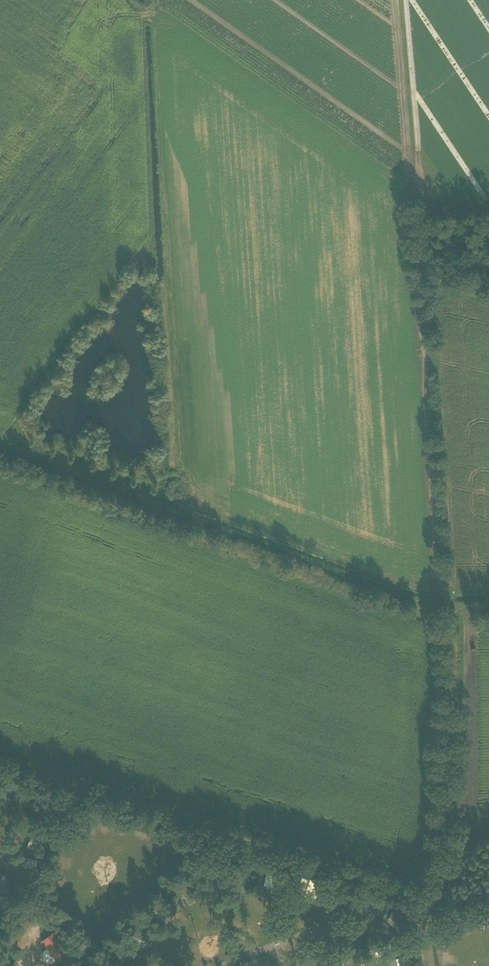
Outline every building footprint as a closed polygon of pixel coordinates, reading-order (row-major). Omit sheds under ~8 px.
[(7,834),(11,825),(0,821),(0,831),(7,834)] [(145,943),(150,935),(140,929),(135,938),(145,943)] [(66,945),(55,931),(41,941),(46,947),(42,951),(43,960),(51,963),(56,960),(61,965),(74,956),(69,949),(67,950),(65,947),(66,945)]
